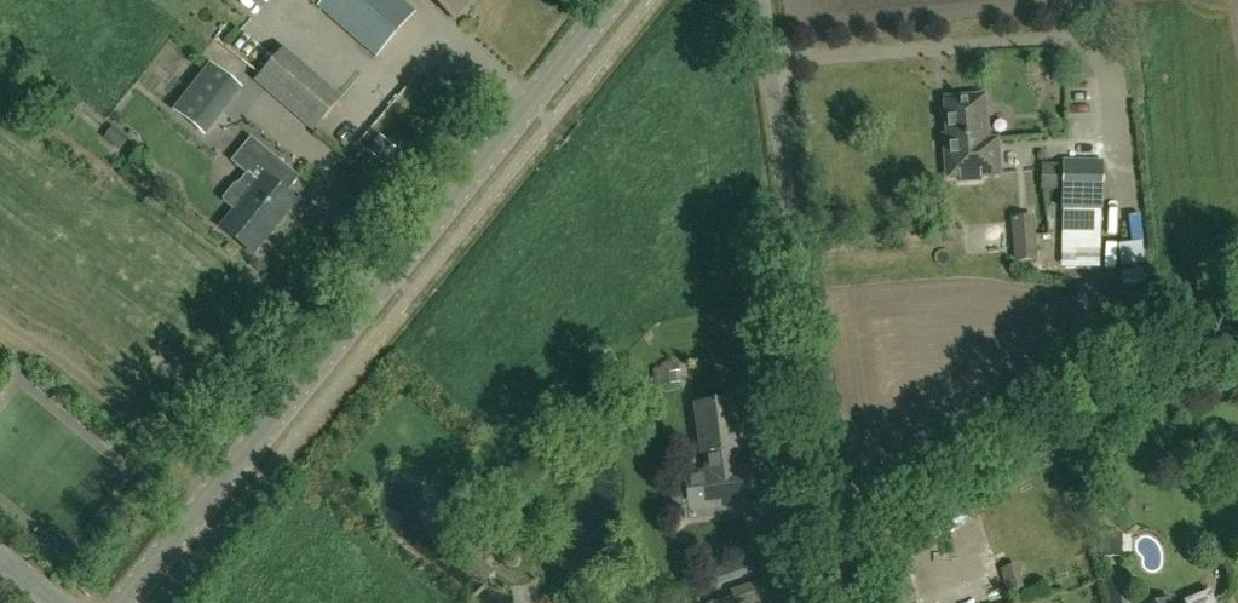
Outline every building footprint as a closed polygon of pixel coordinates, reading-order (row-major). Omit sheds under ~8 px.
[(400,0),(310,0),(375,56),(413,11),(400,0)] [(453,16),(467,0),(434,0),(453,16)] [(255,81),(311,129),(339,98),(282,49),(255,81)] [(210,67),(172,113),(200,136),(237,90),(210,67)] [(983,95),(945,98),(949,147),(946,147),(948,176),(959,175),(959,180),(980,179),(980,174),(998,172),(995,138),(986,139),(983,95)] [(224,200),(236,210),(221,228),(252,253),(295,201),(275,185),(288,169),(251,138),(232,161),(245,172),(237,182),(233,182),(223,195),(224,200)] [(1041,191),(1062,191),(1062,196),(1103,197),(1104,158),(1063,157),(1063,165),(1041,164),(1041,191)] [(1101,239),(1102,198),(1063,197),(1062,238),(1101,239)] [(1011,218),(1015,262),(1037,261),(1034,216),(1011,218)] [(1109,240),(1112,263),(1124,261),(1121,238),(1109,240)] [(1123,247),(1127,267),(1149,264),(1145,244),(1123,247)] [(752,465),(740,467),(738,451),(743,451),(736,399),(695,405),(701,452),(705,452),(708,471),(685,474),(691,518),(712,515),(711,508),(757,501),(759,519),(785,515),(781,485),(755,488),(752,465)] [(1006,533),(1017,529),(1010,508),(999,512),(1006,533)] [(729,590),(733,602),(796,602),(786,572),(729,590)] [(1109,602),(1130,602),(1125,579),(1104,584),(1109,602)] [(1210,591),(1184,601),(1185,602),(1215,602),(1210,591)]
